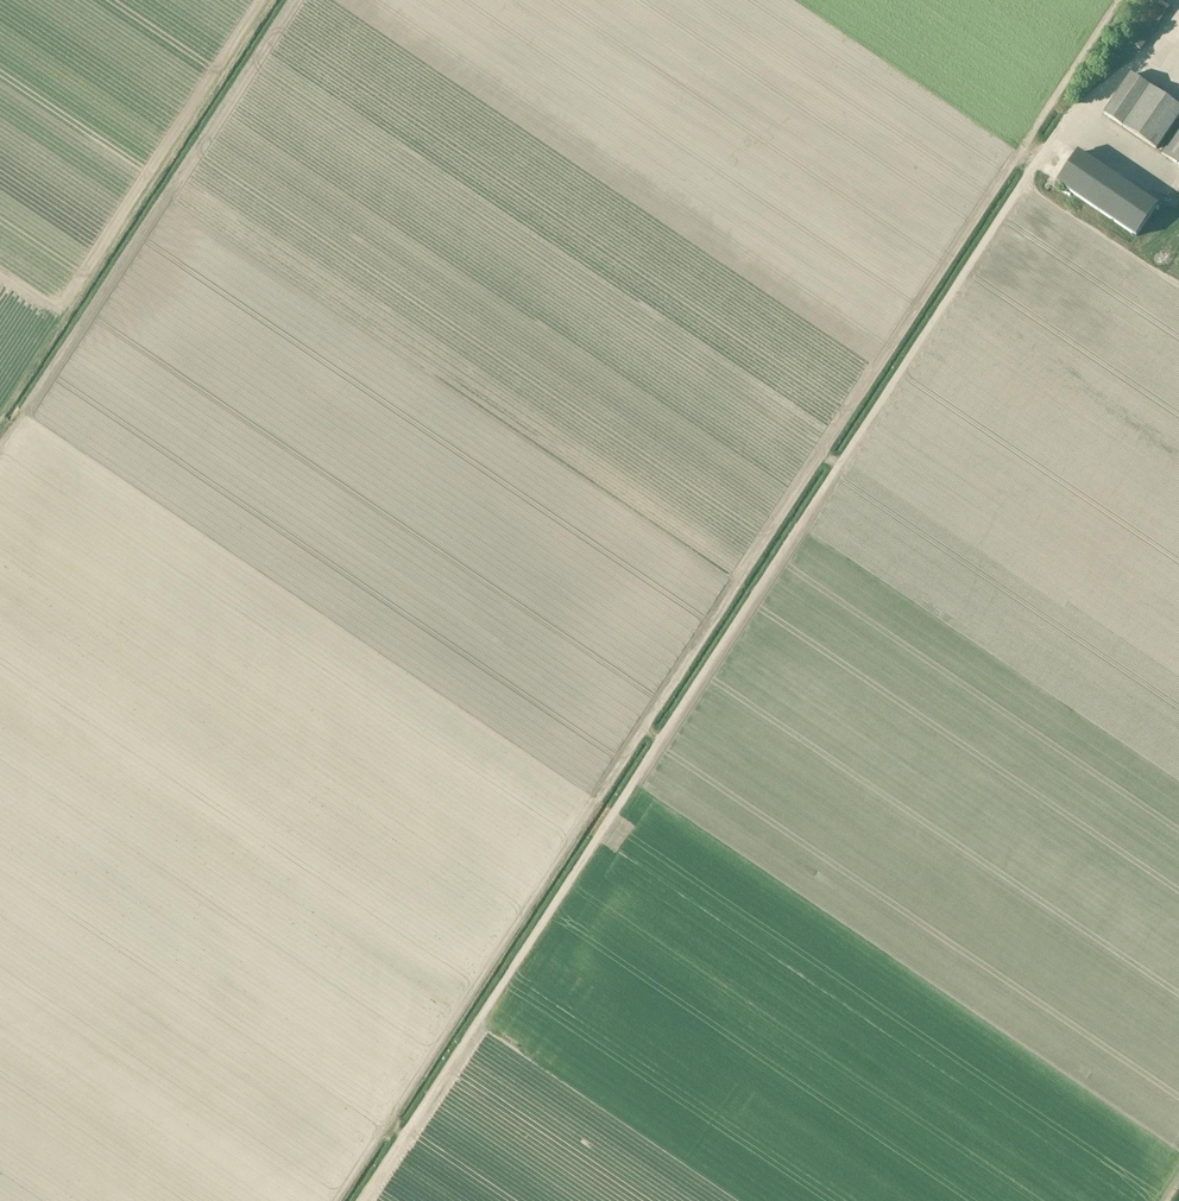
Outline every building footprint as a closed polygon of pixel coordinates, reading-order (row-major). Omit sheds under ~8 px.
[(1131,75),(1104,115),(1156,150),(1178,117),(1178,118),(1178,108),(1131,75)] [(1162,154),(1178,166),(1178,129),(1162,154)] [(1078,154),(1057,184),(1136,237),(1157,208),(1078,154)]
